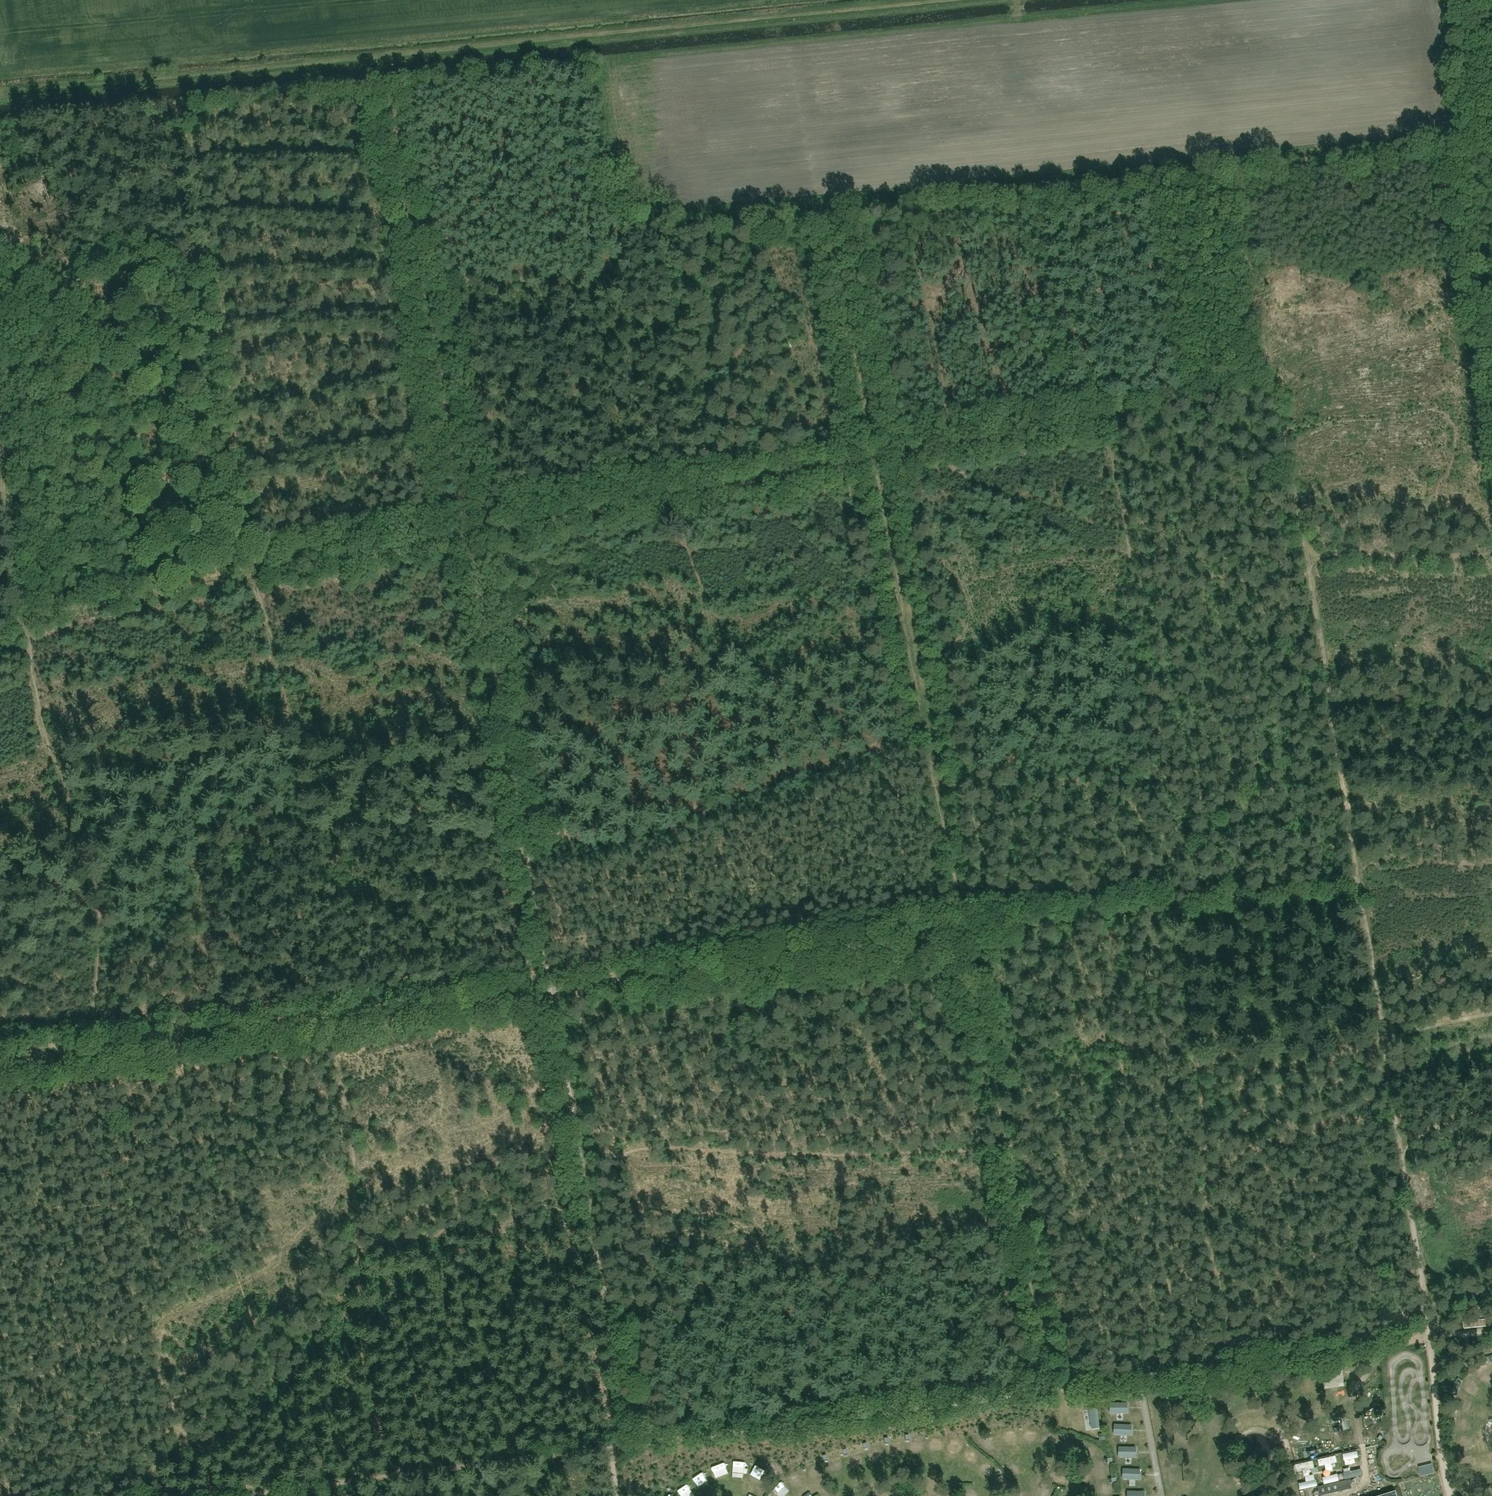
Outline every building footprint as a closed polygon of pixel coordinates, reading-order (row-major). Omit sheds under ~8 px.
[(1491,1382),(1491,1369),(1491,1367),(1483,1370),(1487,1383),(1491,1382)] [(1477,1392),(1483,1386),(1474,1377),(1468,1382),(1477,1392)] [(1126,1404),(1111,1404),(1111,1414),(1126,1414),(1126,1404)] [(1097,1408),(1082,1410),(1085,1431),(1100,1429),(1097,1408)] [(1458,1420),(1458,1429),(1467,1429),(1467,1420),(1458,1420)] [(1131,1425),(1115,1424),(1114,1434),(1130,1434),(1131,1425)] [(1038,1451),(1050,1452),(1052,1438),(1040,1436),(1038,1451)] [(1011,1438),(1001,1438),(1002,1447),(1011,1447),(1011,1438)] [(985,1441),(980,1447),(984,1451),(990,1445),(985,1441)] [(1460,1449),(1469,1450),(1470,1443),(1466,1443),(1466,1442),(1462,1442),(1460,1449)] [(952,1460),(963,1463),(966,1447),(955,1445),(952,1460)] [(885,1451),(889,1459),(900,1455),(896,1447),(885,1451)] [(1135,1447),(1119,1447),(1119,1457),(1135,1457),(1135,1447)] [(1101,1468),(1107,1459),(1098,1454),(1092,1463),(1101,1468)] [(974,1462),(981,1468),(986,1460),(979,1455),(974,1462)] [(832,1463),(834,1473),(843,1471),(842,1461),(832,1463)] [(992,1465),(984,1477),(991,1482),(999,1470),(992,1465)] [(718,1469),(723,1485),(733,1481),(727,1466),(718,1469)] [(816,1469),(810,1471),(813,1480),(820,1478),(816,1469)] [(1139,1469),(1123,1469),(1123,1479),(1139,1479),(1139,1469)] [(758,1471),(754,1474),(760,1481),(764,1479),(758,1471)] [(792,1477),(794,1486),(804,1484),(802,1474),(792,1477)] [(699,1487),(706,1483),(704,1478),(696,1482),(699,1487)] [(1320,1495),(1352,1488),(1350,1478),(1317,1487),(1320,1495)] [(690,1495),(691,1495),(698,1492),(694,1485),(686,1489),(690,1495)] [(777,1495),(787,1495),(789,1492),(780,1487),(776,1495),(777,1495)]
